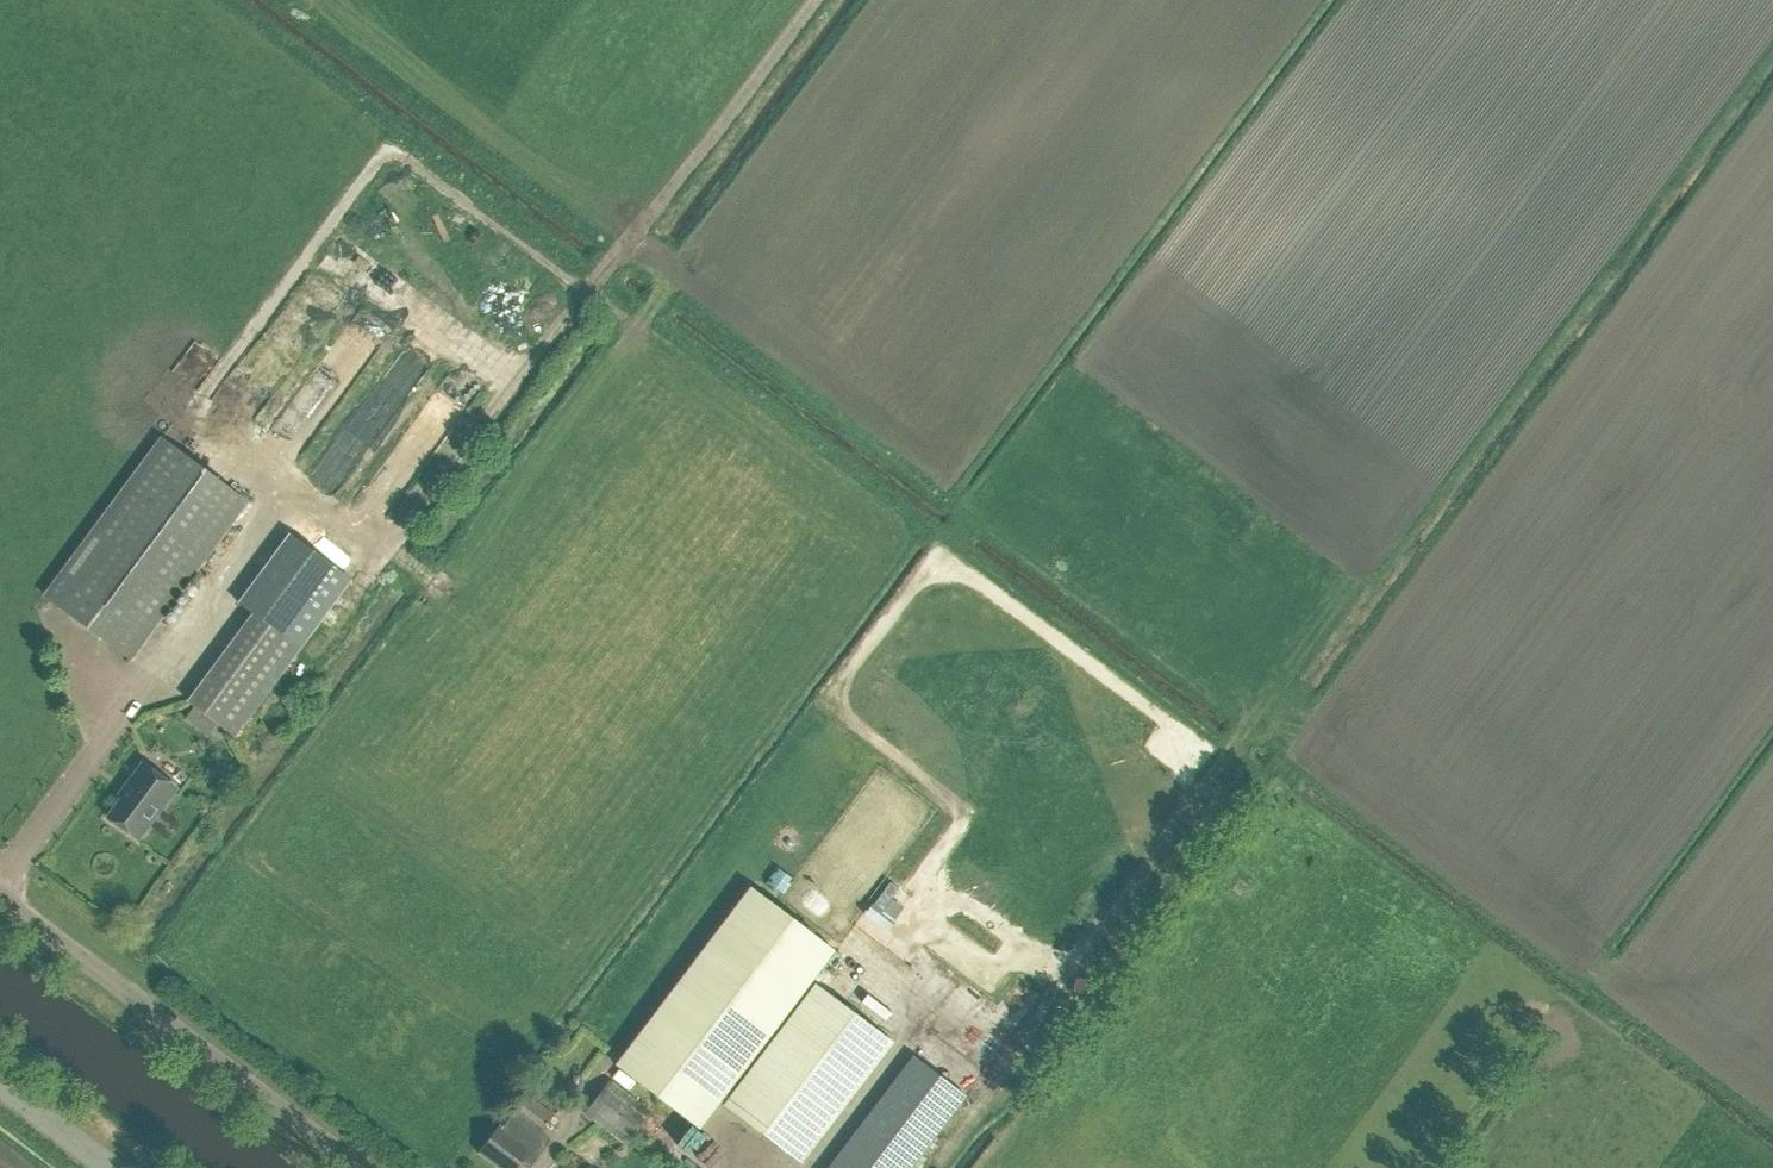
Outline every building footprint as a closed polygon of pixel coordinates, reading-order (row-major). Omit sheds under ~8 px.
[(375,361),(385,349),(366,333),(355,346),(361,351),(362,350),(375,361)] [(197,389),(215,374),(203,360),(185,374),(197,389)] [(450,430),(473,400),(450,382),(427,413),(450,430)] [(264,443),(281,418),(269,410),(253,435),(264,443)] [(43,595),(130,659),(245,503),(159,439),(43,595)] [(251,614),(187,702),(233,736),(349,580),(289,535),(238,604),(251,614)] [(106,818),(137,840),(175,788),(141,763),(126,783),(130,786),(106,818)] [(832,949),(746,884),(610,1064),(695,1129),(832,949)] [(716,1107),(719,1109),(721,1106),(798,1164),(891,1042),(813,982),(721,1103),(720,1102),(716,1107)] [(827,1167),(911,1167),(966,1096),(912,1055),(827,1167)] [(651,1110),(609,1078),(582,1113),(624,1144),(651,1110)] [(499,1167),(515,1167),(521,1160),(530,1163),(529,1164),(530,1165),(548,1141),(539,1132),(553,1115),(521,1092),(509,1110),(511,1111),(501,1127),(499,1125),(478,1153),(499,1167)]
